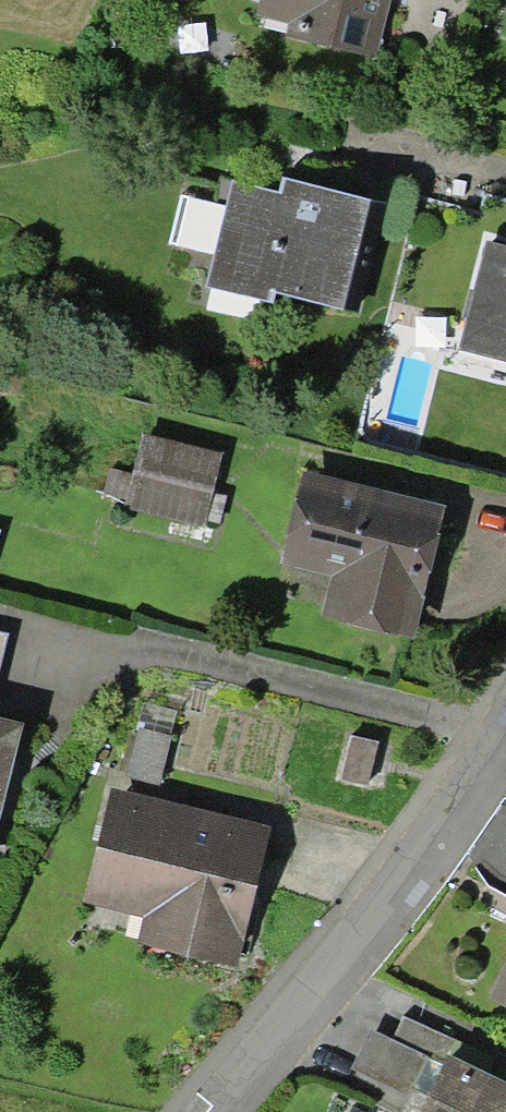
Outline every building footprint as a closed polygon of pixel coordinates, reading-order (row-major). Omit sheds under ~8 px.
[(258,18),(375,39),(382,0),(262,0),(258,18)] [(374,205),(232,168),(204,276),(346,313),(374,205)] [(474,241),(450,350),(505,362),(505,248),(474,241)] [(217,454),(132,436),(116,515),(201,532),(217,454)] [(439,513),(296,478),(273,571),(326,584),(316,623),(406,646),(439,513)] [(381,750),(345,742),(335,788),(372,796),(381,750)] [(265,829),(103,793),(78,907),(139,921),(133,948),(234,970),(265,829)] [(475,1000),(505,1015),(505,936),(475,1000)] [(427,1057),(404,1111),(505,1111),(505,1091),(427,1057)]
